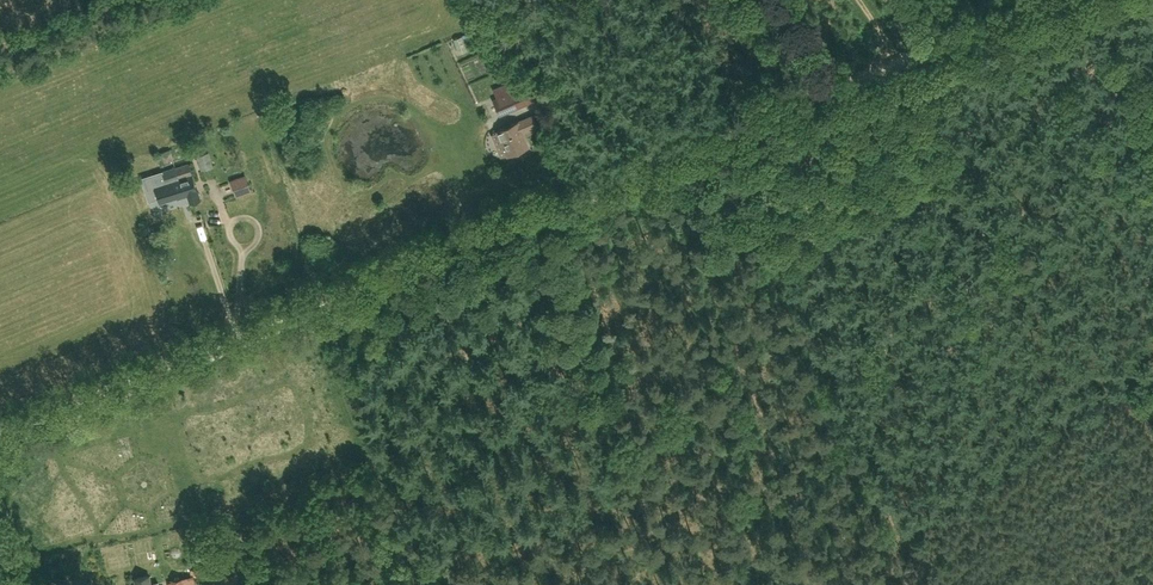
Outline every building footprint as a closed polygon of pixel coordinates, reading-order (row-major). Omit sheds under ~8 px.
[(454,39),(458,51),(467,48),(462,36),(454,39)] [(494,75),(498,86),(491,88),(494,97),(516,89),(510,70),(494,75)] [(494,100),(500,114),(535,99),(529,85),(494,100)] [(528,146),(525,140),(522,132),(538,125),(533,115),(497,130),(508,155),(528,146)] [(161,152),(164,163),(173,160),(170,149),(161,152)] [(196,156),(201,170),(213,166),(208,152),(196,156)] [(189,163),(174,168),(176,174),(177,173),(183,190),(184,190),(186,196),(188,196),(190,203),(201,199),(189,163)] [(176,174),(174,168),(164,171),(167,183),(156,187),(161,202),(177,197),(177,199),(186,196),(184,190),(183,190),(177,173),(176,174)] [(246,175),(231,180),(237,195),(251,190),(246,175)] [(151,231),(155,245),(166,242),(161,228),(151,231)] [(225,476),(214,481),(217,488),(228,484),(225,476)] [(150,576),(135,579),(136,584),(159,584),(158,583),(152,584),(150,576)] [(194,576),(172,580),(172,582),(168,582),(168,584),(196,584),(194,576)]
